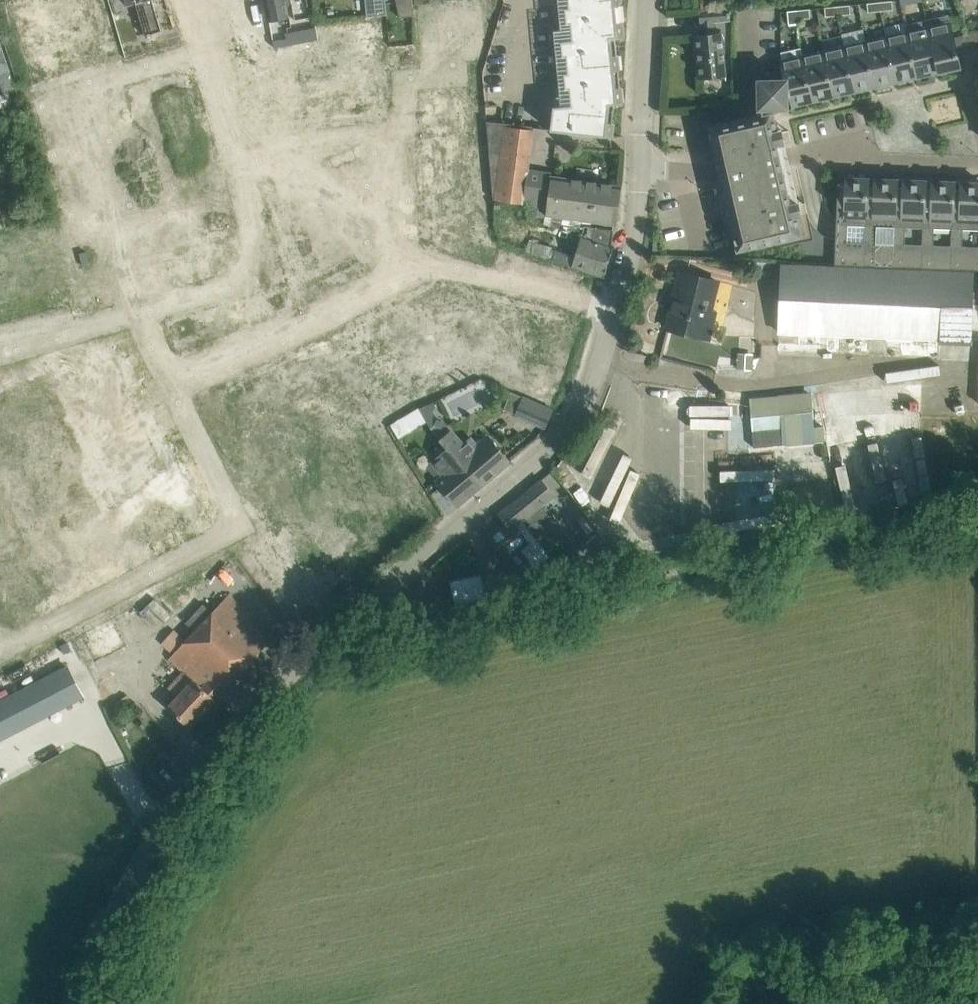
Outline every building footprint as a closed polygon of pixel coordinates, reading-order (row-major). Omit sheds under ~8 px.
[(127,5),(135,2),(145,35),(148,34),(148,36),(151,35),(151,33),(162,30),(153,0),(125,0),(127,5)] [(270,20),(288,16),(285,0),(265,0),(270,20)] [(388,0),(367,0),(368,15),(322,17),(323,39),(389,36),(388,0)] [(412,0),(396,0),(400,17),(413,16),(412,0)] [(562,30),(555,30),(563,105),(554,106),(551,130),(611,135),(615,103),(622,102),(616,38),(623,37),(619,0),(559,0),(562,30)] [(893,9),(892,0),(879,2),(880,11),(893,9)] [(879,2),(866,3),(867,12),(880,11),(879,2)] [(850,14),(849,5),(837,6),(838,15),(850,14)] [(837,6),(824,7),(825,16),(838,15),(837,6)] [(729,7),(718,8),(698,10),(700,24),(730,21),(729,7)] [(810,18),(809,9),(796,10),(797,19),(810,18)] [(796,10),(787,11),(788,24),(798,23),(797,19),(796,10)] [(948,14),(926,19),(938,71),(939,71),(938,68),(958,64),(959,66),(960,66),(950,22),(948,14)] [(926,20),(905,24),(907,32),(917,76),(917,75),(917,73),(937,68),(937,71),(938,71),(926,19),(925,19),(926,20)] [(318,39),(315,27),(285,33),(286,38),(273,41),(274,48),(318,39)] [(907,32),(886,37),(896,80),(896,78),(916,73),(916,76),(917,76),(907,32)] [(722,33),(715,34),(695,36),(700,77),(726,75),(722,33)] [(886,37),(865,41),(875,85),(875,83),(895,78),(895,81),(896,80),(886,37)] [(865,41),(844,46),(854,90),(854,88),(874,83),(874,85),(875,85),(865,41)] [(4,94),(15,90),(9,70),(0,42),(0,80),(4,94)] [(844,46),(823,51),(833,95),(833,93),(853,88),(853,90),(854,90),(844,46)] [(799,47),(780,51),(780,53),(791,102),(811,98),(811,100),(812,100),(799,47)] [(800,47),(799,47),(812,100),(812,97),(832,93),(832,95),(833,95),(823,51),(802,56),(800,47)] [(771,96),(788,96),(782,66),(759,66),(759,97),(771,96)] [(722,186),(790,170),(787,156),(783,142),(783,140),(790,139),(788,129),(781,131),(781,129),(771,131),(766,108),(708,125),(719,171),(722,186)] [(527,172),(533,128),(487,122),(495,200),(523,204),(527,172)] [(0,168),(0,198),(10,195),(6,183),(9,183),(4,166),(0,168)] [(790,170),(722,186),(737,254),(799,240),(805,239),(800,217),(790,170)] [(621,185),(527,172),(523,204),(530,205),(545,207),(547,207),(546,213),(614,225),(615,225),(621,185)] [(832,175),(830,236),(825,236),(820,233),(816,229),(810,223),(807,215),(800,217),(805,239),(799,240),(805,265),(977,271),(977,182),(832,175)] [(545,207),(530,205),(529,216),(544,218),(545,207)] [(548,258),(604,277),(613,247),(611,247),(614,229),(584,225),(579,241),(577,250),(575,257),(552,248),(553,247),(530,239),(527,249),(548,258)] [(782,264),(779,342),(778,354),(824,356),(825,344),(865,346),(865,335),(888,336),(887,347),(937,349),(937,338),(977,340),(977,305),(972,304),(973,272),(805,265),(782,264)] [(667,328),(686,333),(699,336),(705,310),(709,311),(717,281),(685,273),(678,300),(674,299),(667,328)] [(812,393),(751,398),(755,447),(824,441),(823,426),(815,426),(812,393)] [(559,412),(525,398),(518,416),(546,427),(559,412)] [(743,414),(744,400),(700,398),(699,412),(743,414)] [(845,416),(857,505),(934,495),(926,428),(870,435),(867,413),(845,416)] [(442,421),(433,429),(442,439),(441,439),(445,445),(481,487),(498,472),(499,471),(511,462),(510,461),(509,459),(491,438),(478,448),(471,455),(442,421)] [(448,449),(432,462),(442,474),(436,479),(446,492),(457,505),(458,506),(481,487),(445,445),(448,449)] [(712,462),(720,519),(776,511),(768,454),(712,462)] [(542,479),(520,497),(530,510),(522,517),(528,524),(546,547),(567,530),(545,502),(554,495),(542,479)] [(812,483),(783,490),(789,518),(836,508),(831,483),(813,487),(812,483)] [(504,520),(487,534),(508,560),(521,550),(535,568),(551,555),(545,548),(546,547),(528,524),(522,517),(530,510),(520,497),(499,513),(504,520)] [(583,562),(591,573),(597,572),(616,557),(599,534),(588,542),(596,553),(583,562)] [(480,574),(450,580),(455,603),(486,596),(480,574)] [(229,594),(184,642),(229,684),(270,640),(247,619),(250,614),(229,594)] [(229,684),(184,642),(169,658),(193,680),(169,706),(190,726),(229,684)] [(83,696),(68,666),(0,701),(0,739),(83,696)]
